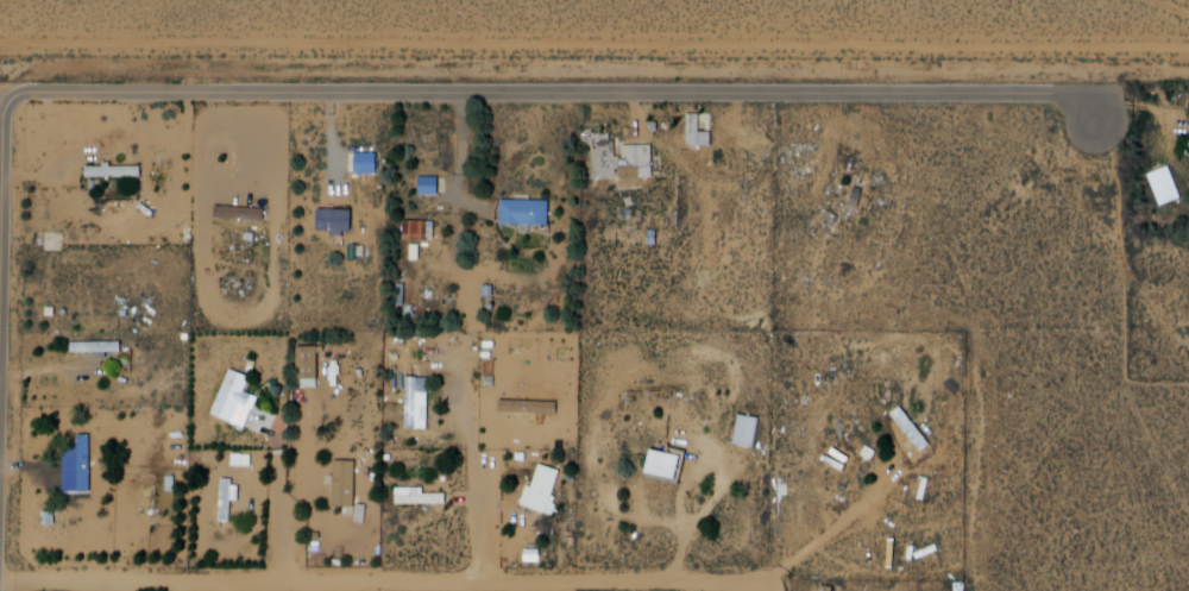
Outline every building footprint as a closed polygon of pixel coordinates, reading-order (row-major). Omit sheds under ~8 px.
[(693,115),(703,115),(704,133),(715,133),(715,144),(693,145),(693,115)] [(586,134),(586,145),(598,145),(598,176),(655,175),(655,145),(625,145),(625,162),(623,162),(623,156),(617,156),(617,140),(612,140),(612,134),(586,134)] [(374,153),(351,153),(351,174),(374,174),(374,153)] [(89,166),(105,166),(105,162),(115,162),(115,166),(146,168),(146,176),(89,175),(89,166)] [(502,200),(502,225),(526,225),(526,228),(533,228),(533,222),(552,222),(552,200),(502,200)] [(221,206),(220,219),(269,222),(270,208),(221,206)] [(325,212),(357,213),(357,231),(350,231),(348,234),(338,233),(338,230),(323,228),(325,212)] [(431,221),(402,221),(402,240),(431,240),(431,221)] [(76,351),(103,350),(105,358),(113,358),(113,353),(127,353),(127,340),(76,341),(76,351)] [(302,378),(322,378),(322,345),(301,346),(302,378)] [(214,413),(235,421),(254,376),(233,367),(214,413)] [(408,427),(432,428),(435,378),(410,376),(408,427)] [(894,413),(902,407),(932,444),(924,449),(894,413)] [(82,490),(95,491),(96,433),(82,433),(81,460),(74,460),(74,482),(82,482),(82,490)] [(70,492),(87,491),(86,434),(70,434),(70,492)] [(647,470),(677,477),(682,454),(653,447),(647,470)] [(334,504),(359,505),(361,463),(336,460),(334,504)] [(524,505),(554,516),(558,507),(555,505),(558,498),(554,497),(562,473),(543,466),(536,486),(531,485),(524,505)] [(224,523),(235,524),(238,501),(241,501),(244,485),(239,485),(239,480),(229,478),(224,523)] [(228,500),(233,500),(233,479),(218,479),(218,521),(228,521),(228,500)] [(400,489),(429,488),(429,495),(449,493),(451,503),(401,504),(400,489)]
